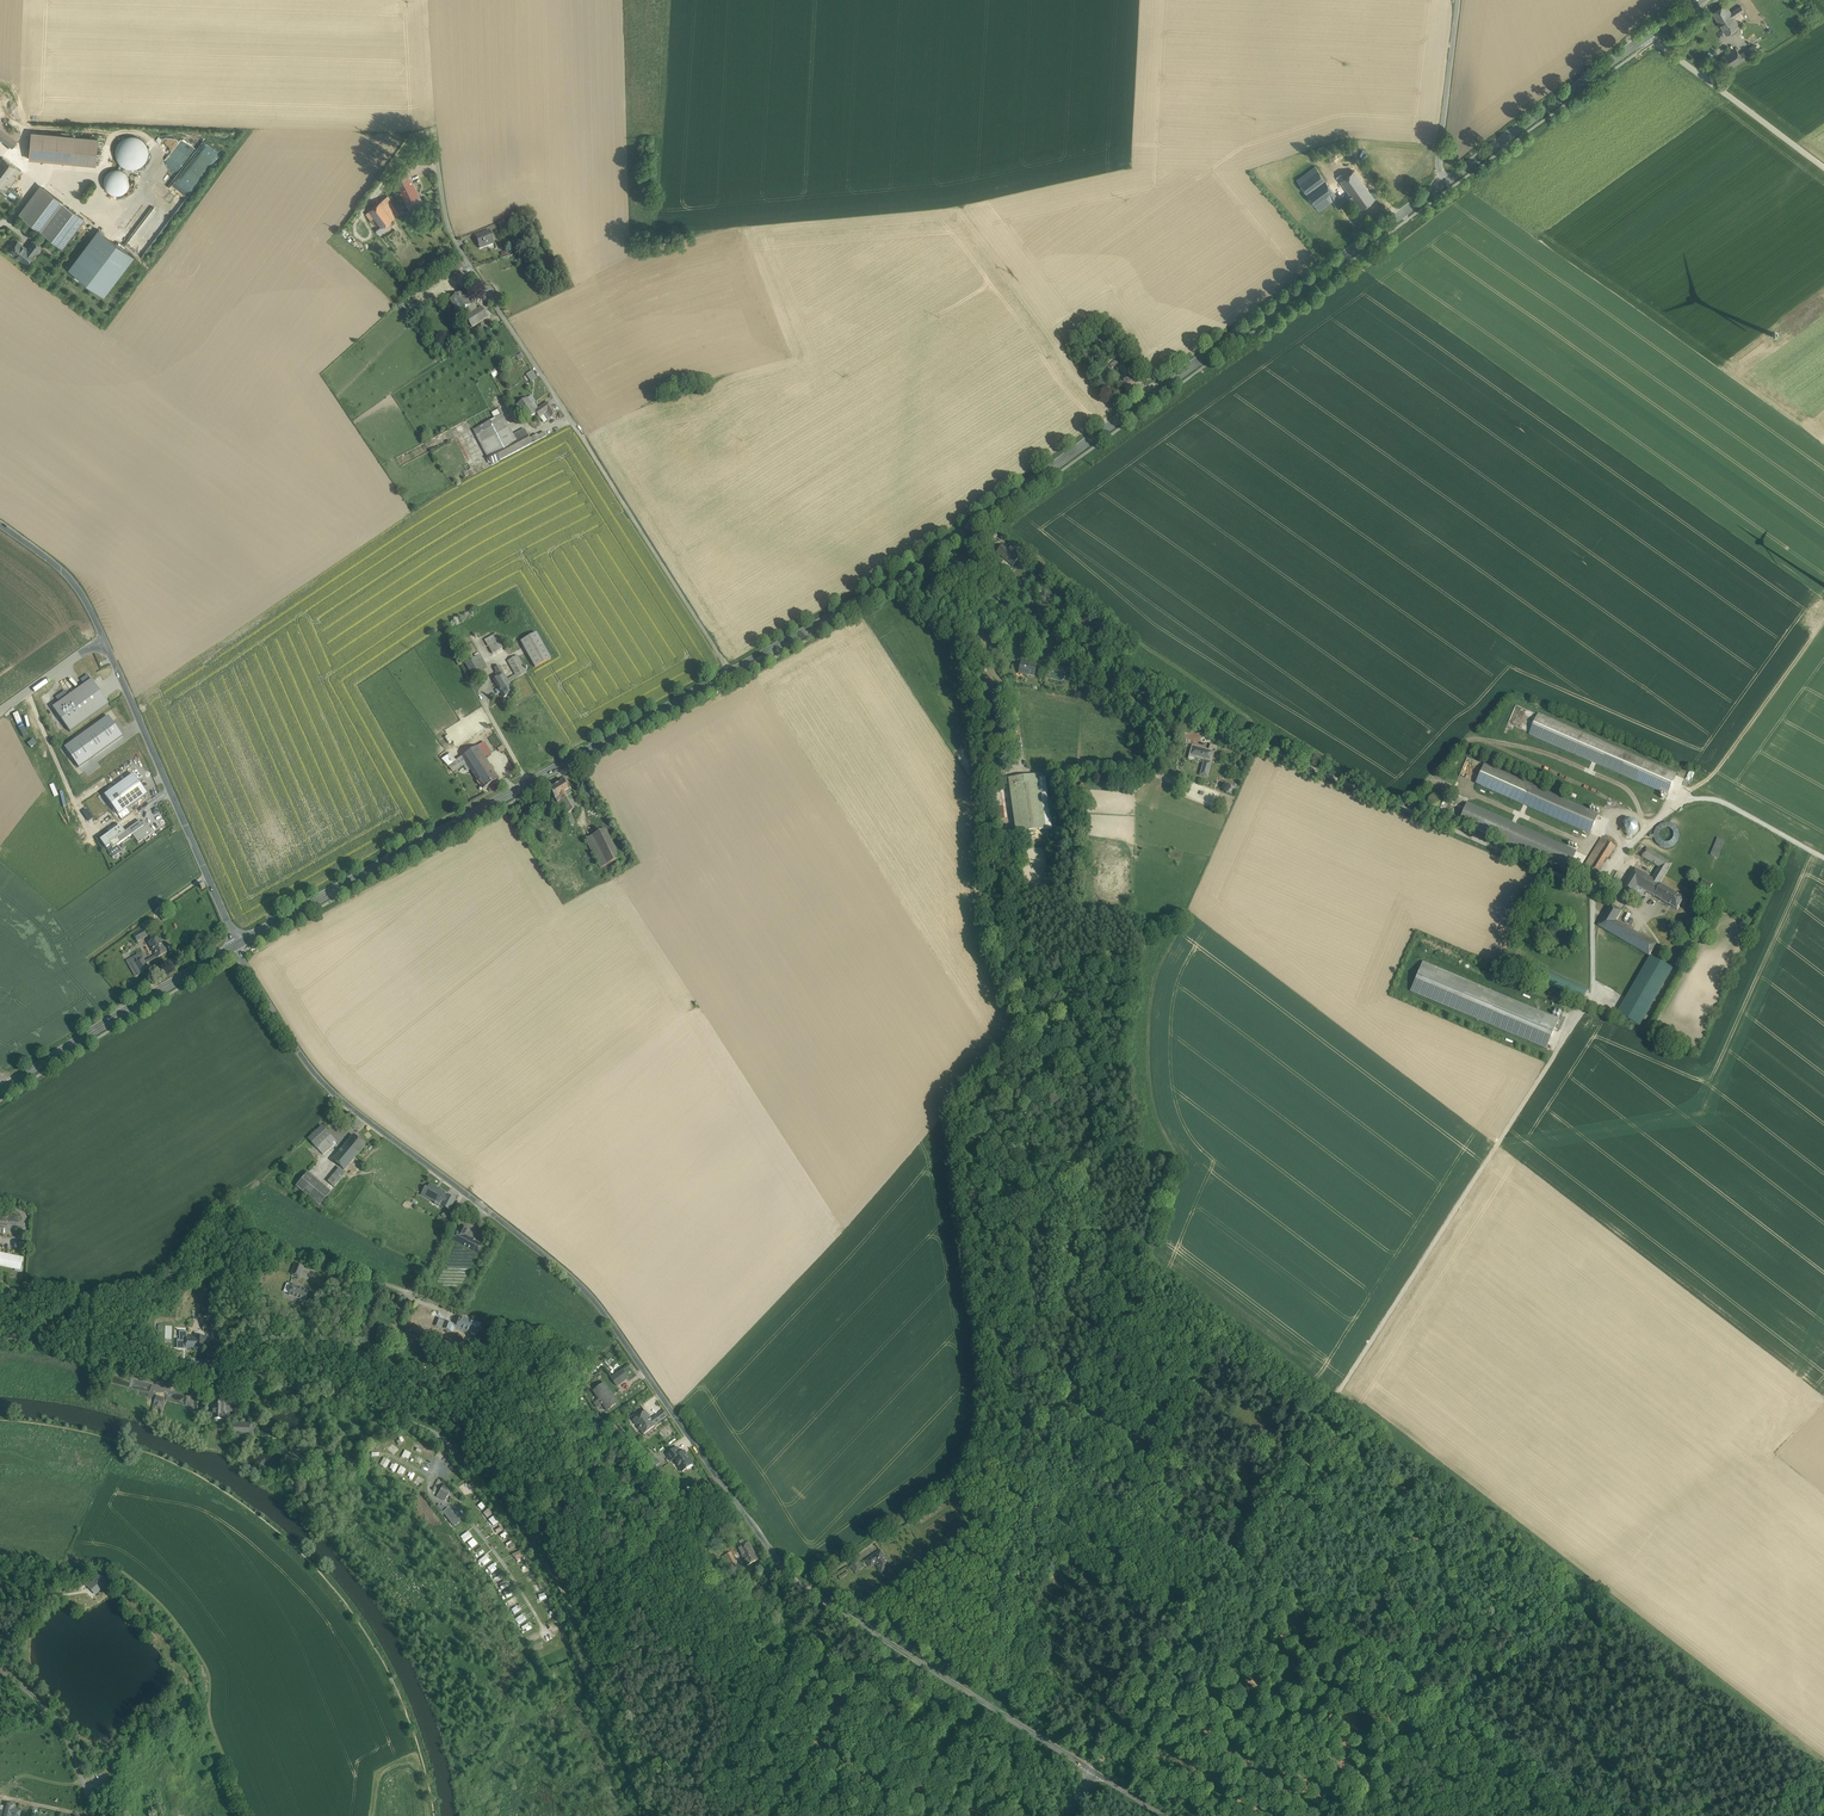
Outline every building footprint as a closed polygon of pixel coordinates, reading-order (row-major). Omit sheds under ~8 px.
[(1731,12),(1726,5),(1726,4),(1713,13),(1727,34),(1739,25),(1738,23),(1734,17),(1731,12)] [(1741,5),(1731,12),(1734,17),(1741,12),(1744,10),(1741,5)] [(1734,17),(1738,23),(1745,19),(1741,12),(1734,17)] [(1755,44),(1750,47),(1755,54),(1759,51),(1755,44)] [(1736,47),(1720,57),(1728,70),(1743,59),(1740,53),(1736,47)] [(1750,47),(1740,53),(1743,59),(1744,60),(1755,54),(1750,47)] [(0,120),(0,128),(17,140),(20,134),(0,120)] [(0,128),(0,138),(13,147),(17,140),(0,128)] [(101,138),(32,132),(29,159),(98,165),(99,152),(101,138)] [(148,162),(150,156),(150,151),(148,145),(144,141),(139,138),(134,137),(128,138),(123,140),(120,144),(118,149),(117,154),(118,159),(121,164),(124,167),(129,169),(134,170),(139,169),(144,166),(148,162)] [(180,172),(196,147),(180,138),(165,162),(180,172)] [(207,170),(220,152),(204,141),(192,159),(201,166),(207,170)] [(0,188),(5,192),(21,170),(3,157),(0,161),(0,188)] [(1349,193),(1339,200),(1315,166),(1297,180),(1319,210),(1332,200),(1338,208),(1353,198),(1351,196),(1349,193)] [(125,172),(121,170),(117,170),(113,171),(109,174),(106,177),(105,182),(105,186),(107,190),(110,194),(114,196),(119,196),(123,195),(127,193),(129,190),(131,186),(131,182),(130,178),(128,174),(125,172)] [(1354,170),(1340,180),(1349,193),(1351,196),(1365,186),(1354,170)] [(407,172),(391,179),(394,185),(396,184),(405,202),(419,196),(407,172)] [(1365,186),(1351,196),(1353,198),(1360,208),(1374,198),(1370,192),(1365,186)] [(63,202),(44,188),(22,216),(41,231),(63,202)] [(391,200),(387,196),(369,210),(381,227),(388,221),(389,221),(399,214),(390,201),(391,200)] [(419,196),(405,202),(409,211),(424,204),(419,196)] [(66,204),(43,232),(65,247),(86,218),(66,204)] [(508,219),(497,223),(500,231),(511,226),(508,219)] [(381,227),(376,230),(378,233),(390,224),(388,221),(381,227)] [(134,256),(102,232),(102,234),(101,234),(101,231),(102,231),(98,229),(69,268),(85,280),(105,295),(134,256)] [(490,232),(475,237),(479,248),(494,243),(490,232)] [(537,236),(530,238),(532,246),(539,245),(537,236)] [(34,240),(28,249),(34,253),(40,245),(33,240),(34,240)] [(22,246),(22,245),(18,241),(11,251),(27,263),(34,253),(28,249),(26,248),(25,248),(22,246)] [(462,292),(449,301),(458,313),(464,309),(470,305),(462,292)] [(473,303),(470,305),(464,309),(468,315),(477,309),(473,303)] [(468,315),(465,317),(472,327),(488,316),(481,306),(477,309),(468,315)] [(1112,338),(1106,329),(1103,332),(1109,340),(1112,338)] [(1106,343),(1099,333),(1092,338),(1099,348),(1106,343)] [(1129,362),(1120,349),(1117,351),(1127,364),(1129,362)] [(1127,364),(1126,365),(1130,370),(1134,368),(1130,362),(1129,362),(1127,364)] [(532,370),(526,374),(530,382),(537,378),(532,370)] [(1131,375),(1122,381),(1125,384),(1123,386),(1127,392),(1137,385),(1131,375)] [(533,405),(528,398),(517,406),(522,413),(523,412),(528,419),(537,413),(537,412),(532,405),(533,405)] [(537,412),(537,413),(541,417),(549,412),(553,417),(557,414),(550,404),(537,412)] [(501,415),(474,430),(473,430),(480,443),(509,428),(502,415),(501,415)] [(525,429),(513,435),(509,428),(480,443),(492,466),(501,461),(501,460),(533,444),(530,439),(525,429)] [(538,435),(530,439),(533,444),(547,436),(546,432),(539,436),(538,435)] [(1018,561),(1001,548),(995,556),(1011,569),(1018,561)] [(1097,624),(1087,616),(1082,623),(1091,631),(1097,624)] [(500,640),(495,633),(484,639),(488,647),(500,640)] [(550,659),(536,633),(520,642),(534,668),(550,659)] [(500,640),(488,647),(492,654),(503,647),(500,640)] [(1001,651),(992,647),(992,653),(999,657),(1001,651)] [(480,655),(465,663),(472,676),(488,668),(480,655)] [(526,672),(517,655),(507,661),(515,675),(516,678),(526,672)] [(1036,664),(1022,661),(1019,672),(1034,676),(1036,664)] [(503,673),(499,667),(494,669),(498,676),(503,673)] [(498,676),(492,679),(498,689),(508,683),(508,682),(506,679),(503,673),(498,676)] [(81,680),(85,685),(91,680),(88,676),(81,680)] [(85,685),(69,696),(60,703),(53,708),(70,732),(109,704),(91,680),(85,685)] [(508,683),(498,689),(502,697),(513,692),(508,683)] [(56,698),(60,703),(69,696),(65,692),(56,698)] [(12,714),(17,724),(21,722),(17,712),(12,714)] [(1676,775),(1538,715),(1530,733),(1668,793),(1676,775)] [(76,766),(122,738),(109,717),(63,745),(76,766)] [(1205,729),(1193,724),(1190,730),(1202,735),(1205,729)] [(23,737),(28,735),(23,725),(18,727),(23,737)] [(483,754),(488,750),(483,743),(478,746),(483,754)] [(1218,747),(1210,745),(1208,751),(1208,752),(1212,753),(1216,754),(1218,747)] [(478,746),(462,756),(467,764),(469,768),(483,789),(499,779),(485,758),(483,754),(478,746)] [(1208,751),(1193,747),(1190,755),(1189,754),(1189,757),(1190,755),(1205,759),(1200,776),(1207,778),(1211,763),(1209,762),(1212,753),(1208,752),(1208,751)] [(453,772),(464,765),(467,764),(462,756),(455,761),(450,754),(442,759),(453,772)] [(1598,815),(1484,765),(1476,783),(1590,833),(1598,815)] [(1038,774),(1012,778),(1013,784),(1010,784),(1016,832),(1029,830),(1030,833),(1034,832),(1034,829),(1052,827),(1045,777),(1039,778),(1038,774)] [(147,794),(133,775),(104,796),(118,815),(147,794)] [(563,781),(549,790),(555,800),(569,791),(563,781)] [(1236,787),(1230,784),(1227,793),(1233,795),(1236,787)] [(569,791),(555,800),(565,816),(570,813),(579,807),(569,791)] [(1440,803),(1441,801),(1440,798),(1439,796),(1437,795),(1434,794),(1431,795),(1429,796),(1428,798),(1428,801),(1428,803),(1429,806),(1432,807),(1434,807),(1437,807),(1439,805),(1440,803)] [(1004,796),(995,797),(996,801),(998,820),(1007,818),(1004,796)] [(1578,856),(1469,808),(1462,823),(1572,870),(1578,856)] [(570,813),(565,816),(571,826),(576,823),(570,813)] [(998,820),(992,820),(994,834),(1010,832),(1008,818),(998,820)] [(1623,825),(1628,836),(1640,831),(1634,819),(1623,825)] [(140,821),(128,830),(131,835),(144,826),(140,821)] [(1649,838),(1655,839),(1656,841),(1657,844),(1659,846),(1661,848),(1664,848),(1667,848),(1670,848),(1673,846),(1675,844),(1676,842),(1677,839),(1677,836),(1676,833),(1675,831),(1673,829),(1671,827),(1668,826),(1665,826),(1662,827),(1659,828),(1657,830),(1656,833),(1655,834),(1649,834),(1649,838)] [(113,849),(126,839),(122,834),(117,828),(100,840),(107,851),(112,848),(113,849)] [(605,829),(586,839),(600,868),(620,858),(605,829)] [(126,839),(131,835),(128,830),(122,834),(126,839)] [(1602,839),(1584,868),(1598,876),(1607,863),(1616,847),(1602,839)] [(1725,842),(1718,839),(1711,855),(1718,858),(1725,842)] [(1674,864),(1649,849),(1644,858),(1662,868),(1654,881),(1662,885),(1674,864)] [(1654,881),(1636,870),(1623,891),(1633,897),(1639,887),(1656,897),(1663,886),(1654,881)] [(1686,900),(1663,886),(1656,897),(1679,912),(1686,900)] [(1657,946),(1618,922),(1623,912),(1611,906),(1599,928),(1651,957),(1657,946)] [(144,930),(134,935),(137,942),(148,936),(144,930)] [(158,937),(148,943),(157,959),(167,953),(158,937)] [(140,953),(132,958),(135,963),(143,959),(140,953)] [(1512,954),(1506,966),(1514,970),(1520,958),(1512,954)] [(149,969),(143,959),(135,963),(135,964),(141,974),(149,969)] [(1653,959),(1629,1000),(1649,1013),(1674,971),(1653,959)] [(1559,1020),(1423,963),(1411,991),(1547,1048),(1559,1020)] [(141,974),(135,964),(130,967),(136,977),(141,974)] [(1649,1013),(1629,1000),(1620,1015),(1641,1027),(1649,1013)] [(322,1126),(308,1138),(316,1147),(330,1135),(322,1126)] [(330,1135),(316,1147),(323,1155),(337,1142),(330,1135)] [(353,1135),(332,1160),(344,1170),(365,1145),(353,1135)] [(339,1169),(328,1182),(334,1187),(346,1174),(339,1169)] [(330,1192),(308,1173),(296,1186),(319,1206),(330,1192)] [(325,1185),(331,1190),(334,1187),(327,1182),(325,1185)] [(436,1188),(429,1185),(427,1188),(425,1187),(421,1194),(435,1202),(436,1201),(439,1203),(440,1201),(443,1202),(446,1196),(444,1194),(445,1192),(439,1189),(438,1190),(436,1189),(436,1188)] [(455,1199),(447,1195),(446,1196),(443,1202),(441,1205),(449,1209),(455,1199)] [(18,1225),(18,1217),(0,1216),(0,1224),(7,1224),(7,1223),(9,1223),(9,1224),(18,1225)] [(458,1244),(436,1283),(457,1295),(479,1255),(477,1254),(482,1245),(475,1241),(475,1240),(472,1238),(472,1239),(465,1235),(468,1229),(461,1225),(458,1232),(458,1231),(452,1241),(458,1244)] [(0,1256),(0,1269),(16,1273),(21,1274),(22,1270),(24,1261),(0,1256)] [(304,1268),(295,1265),(291,1276),(300,1279),(304,1268)] [(308,1293),(292,1287),(288,1298),(305,1304),(308,1293)] [(474,1323),(460,1318),(456,1327),(476,1334),(480,1324),(474,1321),(474,1323)] [(453,1325),(445,1322),(442,1329),(450,1332),(453,1325)] [(378,1330),(376,1336),(387,1340),(389,1334),(378,1330)] [(187,1333),(179,1333),(179,1341),(177,1341),(177,1347),(183,1347),(183,1349),(186,1349),(186,1338),(187,1338),(187,1333)] [(187,1338),(186,1338),(186,1349),(194,1349),(195,1338),(187,1338)] [(205,1338),(195,1338),(194,1349),(205,1350),(205,1345),(205,1341),(205,1338)] [(623,1370),(611,1378),(616,1386),(628,1377),(623,1370)] [(604,1383),(594,1390),(600,1399),(602,1402),(612,1395),(604,1383)] [(214,1389),(214,1390),(214,1399),(213,1399),(213,1414),(213,1420),(223,1420),(223,1411),(223,1410),(225,1410),(225,1405),(223,1404),(224,1395),(223,1395),(223,1389),(214,1389)] [(612,1395),(602,1402),(607,1410),(618,1402),(612,1395)] [(156,1397),(154,1405),(161,1407),(163,1399),(156,1397)] [(235,1403),(226,1403),(225,1405),(225,1410),(223,1410),(223,1411),(225,1411),(235,1412),(235,1403)] [(664,1410),(651,1419),(655,1424),(667,1415),(664,1410)] [(646,1411),(634,1420),(638,1426),(650,1418),(646,1411)] [(650,1418),(638,1426),(643,1434),(656,1425),(655,1424),(651,1419),(650,1418)] [(234,1424),(233,1432),(236,1432),(236,1434),(243,1435),(243,1425),(234,1424)] [(388,1449),(394,1454),(398,1449),(393,1444),(388,1449)] [(677,1447),(667,1454),(671,1460),(674,1459),(674,1458),(681,1453),(677,1447)] [(693,1463),(686,1453),(682,1453),(681,1453),(674,1458),(674,1459),(680,1467),(679,1467),(682,1472),(686,1469),(686,1468),(693,1463)] [(387,1468),(391,1461),(384,1457),(380,1465),(387,1468)] [(392,1463),(390,1470),(396,1472),(398,1465),(392,1463)] [(397,1472),(403,1475),(406,1469),(400,1466),(397,1472)] [(412,1479),(415,1474),(410,1471),(407,1476),(412,1479)] [(450,1491),(443,1486),(437,1497),(445,1501),(450,1491)] [(460,1522),(449,1508),(447,1509),(443,1512),(454,1527),(460,1522)] [(482,1513),(486,1519),(494,1513),(490,1508),(482,1513)] [(495,1515),(489,1519),(493,1526),(500,1522),(495,1515)] [(497,1532),(503,1530),(501,1523),(494,1525),(497,1532)] [(468,1531),(460,1537),(465,1542),(472,1536),(468,1531)] [(467,1543),(472,1549),(478,1544),(473,1538),(467,1543)] [(749,1541),(745,1543),(743,1539),(739,1541),(741,1545),(738,1547),(741,1553),(747,1565),(758,1559),(752,1548),(749,1541)] [(479,1555),(485,1552),(481,1546),(476,1550),(479,1555)] [(738,1547),(730,1551),(733,1557),(741,1553),(738,1547)] [(515,1560),(523,1556),(520,1550),(512,1553),(515,1560)] [(730,1551),(725,1554),(733,1568),(738,1566),(736,1562),(737,1561),(736,1559),(735,1560),(733,1557),(730,1551)] [(881,1551),(868,1559),(872,1565),(875,1563),(881,1572),(891,1566),(881,1551)] [(857,1561),(851,1565),(856,1572),(862,1568),(857,1561)] [(486,1568),(491,1574),(497,1569),(492,1563),(486,1568)] [(738,1566),(733,1568),(735,1572),(734,1572),(736,1576),(742,1573),(738,1566)] [(500,1572),(493,1576),(496,1582),(503,1578),(500,1572)] [(100,1575),(88,1587),(95,1595),(108,1583),(100,1575)] [(510,1583),(506,1584),(505,1581),(498,1583),(500,1590),(511,1586),(510,1583)] [(507,1598),(513,1595),(511,1589),(504,1592),(507,1598)] [(538,1595),(540,1601),(547,1598),(545,1592),(538,1595)] [(523,1626),(526,1631),(532,1628),(529,1622),(523,1626)] [(6,1803),(3,1815),(13,1815),(15,1806),(6,1803)]
